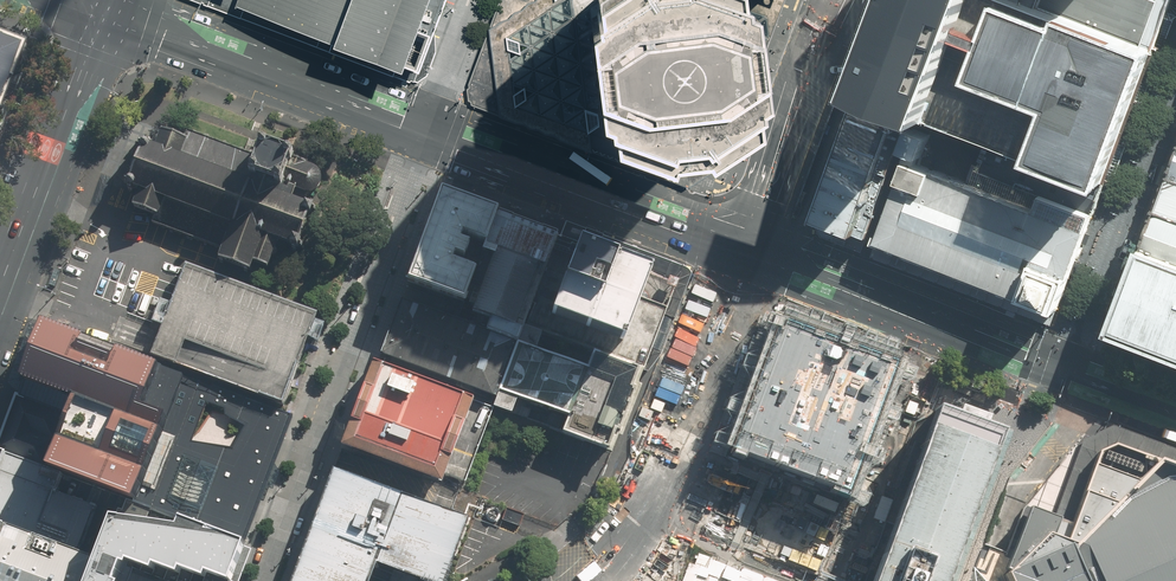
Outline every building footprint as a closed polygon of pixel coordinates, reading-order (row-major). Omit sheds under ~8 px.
[(417,83),(427,77),(436,52),(434,31),(418,70),(408,66),(373,53),(362,49),(356,46),(342,41),(326,35),(309,29),(256,9),(240,3),(241,0),(195,0),(417,83)] [(356,46),(362,49),(373,53),(408,66),(418,70),(434,31),(437,24),(446,0),(241,0),(240,3),(256,9),(309,29),(326,35),(342,41),(356,46)] [(556,1),(556,0),(499,0),(467,86),(468,98),(469,104),(499,114),(667,174),(711,190),(733,177),(732,168),(736,166),(735,147),(783,0),(558,0),(556,1)] [(932,114),(975,0),(892,0),(870,61),(860,86),(863,87),(867,88),(916,107),(932,114)] [(1108,181),(1132,117),(1175,0),(975,0),(932,114),(994,138),(1108,181)] [(31,40),(0,28),(0,120),(31,40)] [(818,219),(876,241),(908,159),(920,163),(922,159),(930,136),(908,128),(910,123),(913,114),(916,107),(867,88),(818,219)] [(291,246),(299,249),(302,240),(312,213),(315,204),(307,202),(295,197),(297,189),(301,192),(305,193),(310,193),(314,191),(318,189),(320,185),(322,181),(322,177),(321,172),(319,169),(315,166),(311,164),(307,163),(308,161),(294,156),(262,144),(257,156),(186,130),(183,139),(162,131),(156,146),(147,142),(130,187),(140,190),(134,205),(156,214),(153,222),(223,248),(219,259),(251,271),(254,263),(268,268),(278,241),(291,246)] [(1040,303),(1058,310),(1072,274),(1108,181),(994,138),(986,158),(982,170),(973,166),(972,169),(969,178),(968,181),(954,176),(943,172),(935,169),(920,163),(908,159),(876,241),(1021,296),(1040,303)] [(1152,212),(1175,220),(1175,148),(1152,212)] [(442,192),(408,280),(462,300),(463,296),(469,281),(473,271),(451,262),(454,255),(465,259),(470,245),(461,242),(463,237),(485,245),(497,213),(442,192)] [(1152,212),(1108,329),(1175,354),(1175,220),(1152,212)] [(497,213),(485,245),(481,254),(493,258),(483,287),(469,281),(463,296),(477,301),(472,313),(490,320),(486,330),(518,342),(521,332),(513,329),(537,266),(544,268),(556,235),(497,213)] [(642,369),(617,436),(621,437),(629,412),(643,417),(693,279),(692,272),(688,268),(566,221),(560,236),(675,280),(642,369)] [(593,351),(642,369),(675,280),(560,236),(556,235),(544,268),(521,332),(518,342),(536,349),(543,331),(593,351)] [(320,314),(186,265),(156,343),(151,355),(286,405),(306,350),(320,314)] [(61,271),(55,269),(50,286),(56,288),(61,271)] [(511,341),(401,300),(380,356),(490,396),(511,341)] [(50,464),(126,492),(244,536),(290,415),(170,370),(46,324),(20,394),(0,445),(50,464)] [(889,393),(897,370),(776,325),(753,386),(745,408),(729,450),(757,461),(836,490),(850,495),(855,483),(864,459),(889,393)] [(617,436),(642,369),(593,351),(587,368),(536,349),(518,342),(494,405),(511,412),(517,397),(567,416),(561,432),(611,450),(617,436)] [(375,363),(343,446),(442,483),(473,399),(375,363)] [(999,434),(936,411),(926,439),(874,580),(945,580),(999,434)] [(1161,463),(1111,446),(1098,453),(1092,470),(1089,478),(1087,485),(1084,491),(1082,498),(1079,505),(1073,523),(1040,511),(1030,508),(1008,564),(1007,573),(1010,580),(1175,580),(1175,469),(1161,463)] [(80,551),(96,509),(56,494),(63,475),(0,451),(0,522),(80,551)] [(291,580),(370,580),(377,563),(411,576),(420,579),(426,580),(443,580),(468,517),(464,515),(443,508),(335,470),(291,580)] [(499,514),(498,511),(497,509),(495,508),(492,508),(490,508),(488,509),(486,511),(485,513),(484,515),(485,518),(486,520),(488,522),(490,522),(493,523),(495,522),(497,521),(499,518),(500,516),(499,514)] [(506,508),(501,520),(519,527),(524,514),(506,508)] [(245,544),(183,521),(178,528),(115,518),(92,580),(118,580),(125,564),(129,566),(130,561),(154,570),(156,566),(180,574),(182,569),(206,578),(208,574),(229,580),(231,580),(245,544)] [(0,523),(0,580),(89,580),(97,559),(0,523)]
